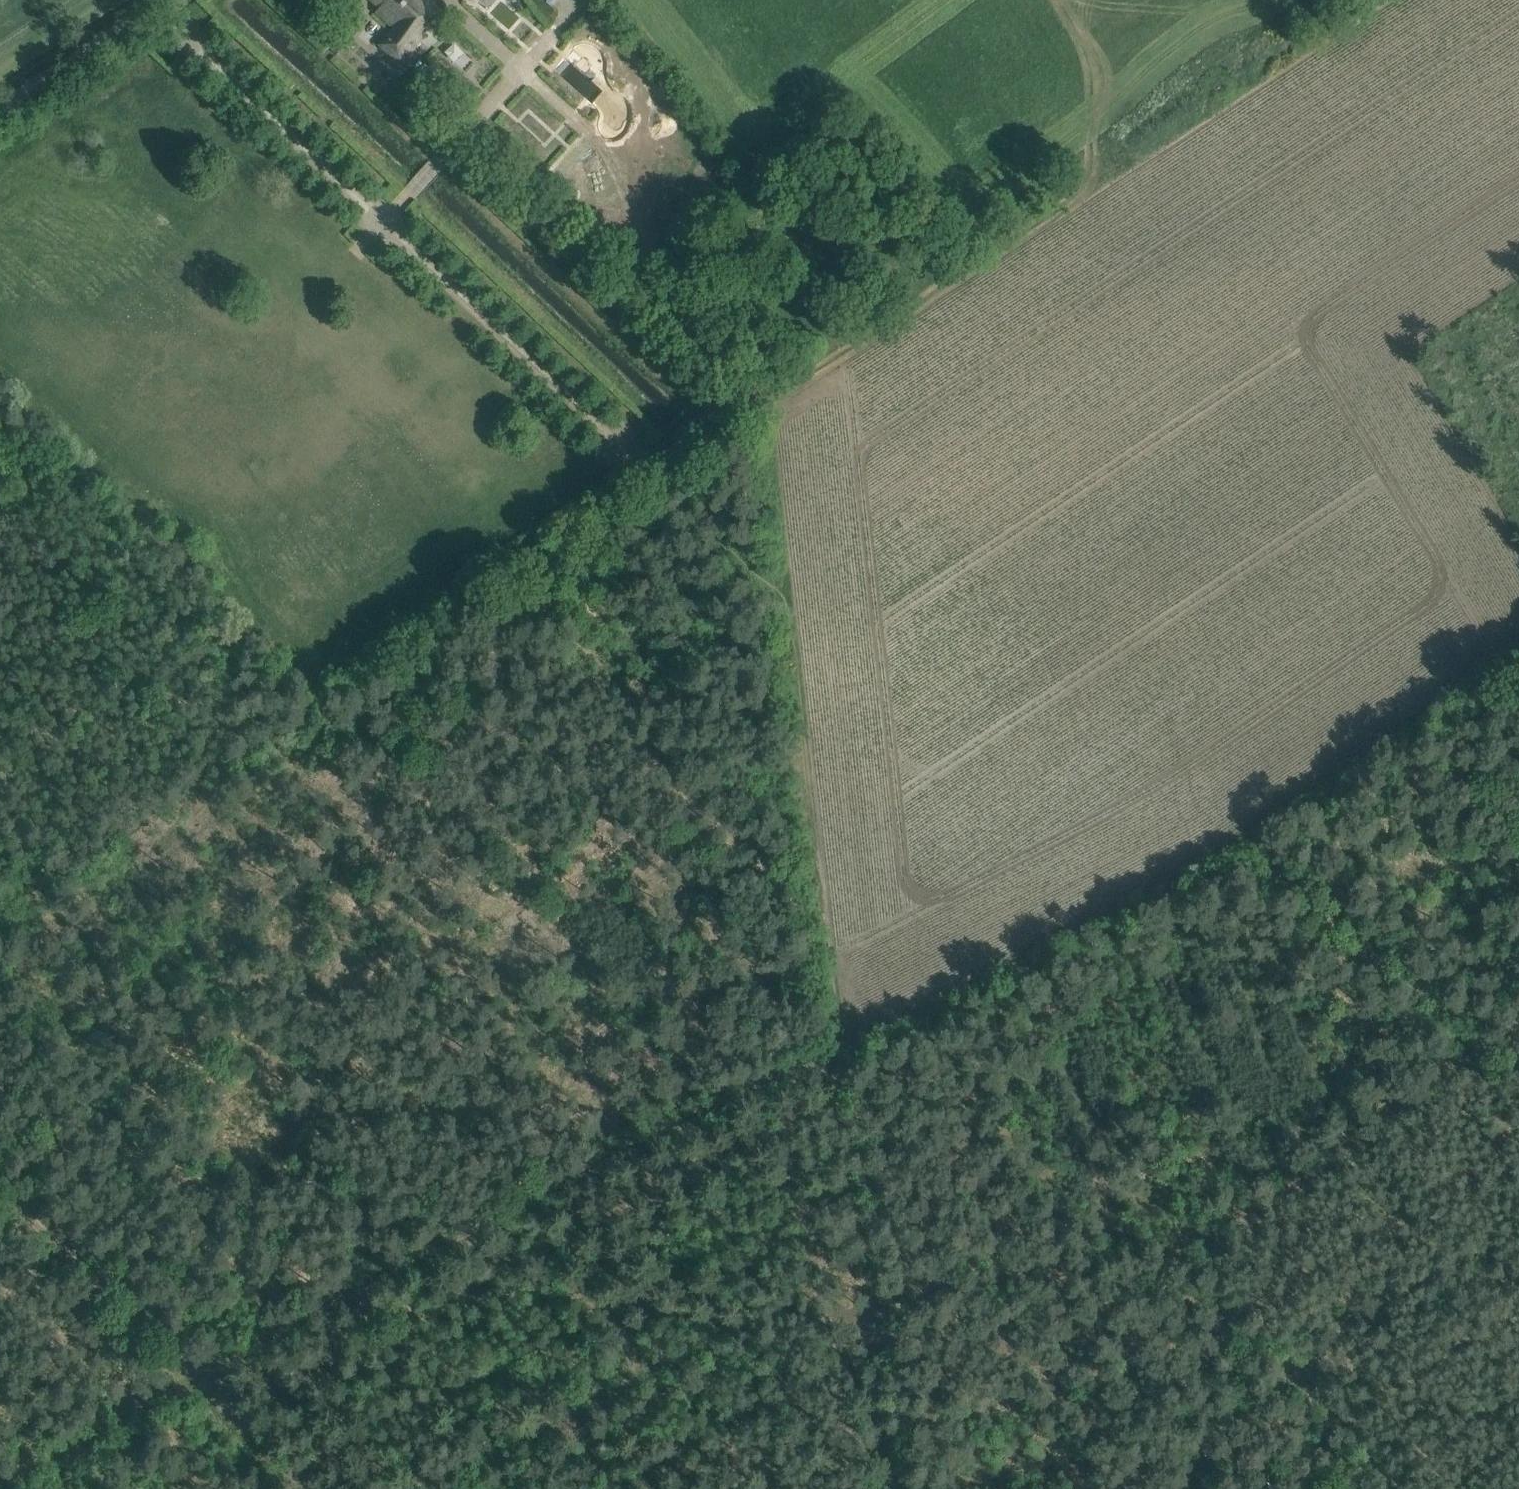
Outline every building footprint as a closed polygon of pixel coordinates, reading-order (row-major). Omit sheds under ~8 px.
[(380,7),(376,12),(393,27),(377,45),(401,66),(423,41),(422,32),(439,12),(426,0),(372,0),(380,7)]
